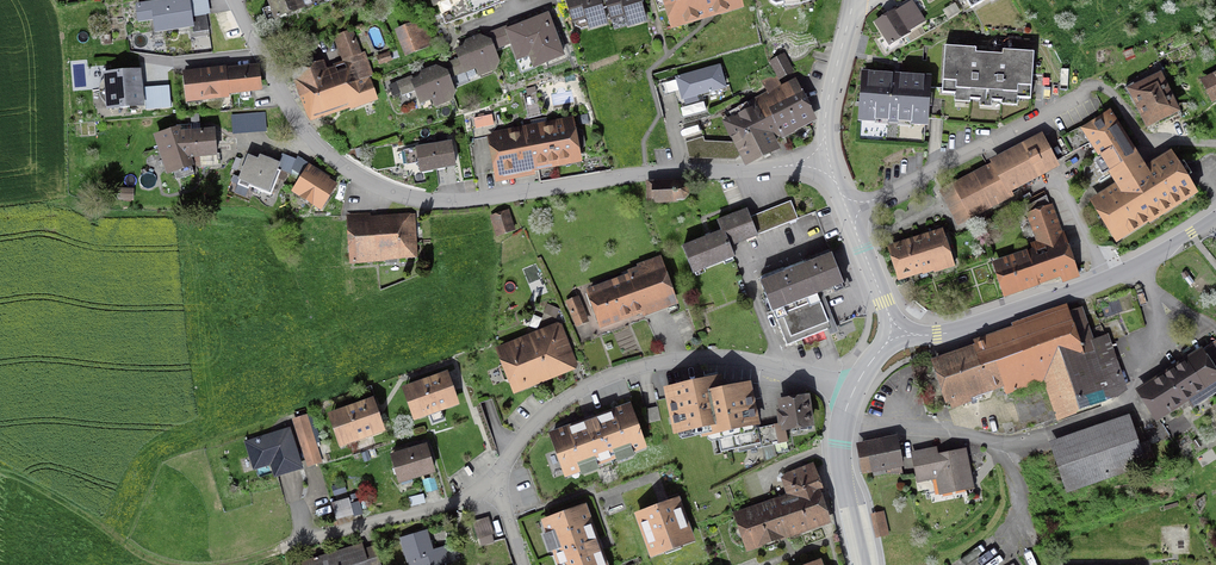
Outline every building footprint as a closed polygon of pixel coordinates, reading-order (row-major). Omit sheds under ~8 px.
[(194,33),(209,30),(207,15),(210,14),(208,0),(161,0),(135,4),(138,24),(153,21),(156,35),(193,29),(194,33)] [(269,8),(262,10),(267,24),(326,2),(325,0),(266,0),(269,8)] [(445,25),(509,0),(468,0),(466,1),(465,0),(450,0),(437,5),(445,25)] [(572,24),(586,20),(589,31),(608,25),(604,9),(607,9),(604,0),(565,0),(572,24)] [(607,9),(610,22),(625,18),(628,28),(648,23),(641,0),(604,0),(607,9)] [(741,0),(662,0),(671,31),(744,10),(741,0)] [(913,0),(912,0),(874,23),(889,48),(911,34),(910,32),(926,22),(913,0)] [(986,0),(966,0),(971,9),(986,0)] [(549,13),(504,30),(510,45),(517,62),(529,58),(533,69),(565,58),(549,13)] [(435,46),(424,19),(394,31),(405,58),(435,46)] [(504,30),(504,27),(465,41),(463,47),(455,50),(458,59),(436,66),(447,72),(450,79),(463,74),(464,75),(476,71),(479,78),(497,71),(500,62),(495,51),(510,45),(504,30)] [(327,69),(324,61),(291,73),(310,124),(338,113),(350,109),(351,111),(379,100),(370,77),(374,76),(365,52),(362,53),(353,30),(333,37),(343,62),(333,65),(334,67),(329,69),(327,69)] [(956,95),(955,103),(971,104),(971,100),(980,101),(979,107),(991,108),(992,102),(1001,102),(1001,106),(1017,107),(1018,99),(1031,100),(1034,53),(1002,51),(1001,56),(976,54),(977,50),(945,48),(942,94),(956,95)] [(1125,62),(1135,58),(1132,50),(1122,54),(1125,62)] [(379,65),(392,61),(389,52),(376,56),(379,65)] [(784,53),(769,61),(775,73),(779,82),(795,74),(784,53)] [(183,72),(186,104),(230,99),(229,96),(262,92),(259,65),(232,68),(226,69),(226,67),(218,68),(183,72)] [(720,65),(675,77),(682,102),(727,90),(720,65)] [(450,79),(447,72),(436,66),(389,85),(393,97),(400,93),(405,104),(418,100),(420,106),(432,101),(435,108),(452,102),(456,93),(450,79)] [(101,83),(99,91),(99,97),(101,101),(106,104),(106,111),(145,108),(143,92),(143,88),(142,85),(141,70),(103,73),(104,79),(101,83)] [(911,128),(911,126),(929,128),(932,76),(861,71),(858,123),(875,124),(875,126),(888,127),(888,125),(898,125),(898,128),(911,128)] [(1201,79),(1212,104),(1215,102),(1215,72),(1201,79)] [(781,138),(768,112),(803,94),(796,79),(781,86),(779,82),(775,73),(761,80),(767,92),(748,101),(749,103),(729,113),(731,117),(722,122),(745,168),(781,151),(776,140),(781,138)] [(1162,73),(1127,88),(1146,130),(1181,114),(1162,73)] [(169,86),(143,88),(143,92),(145,108),(145,111),(171,109),(169,86)] [(527,95),(523,96),(529,120),(542,117),(535,87),(526,89),(527,95)] [(817,122),(803,94),(768,112),(781,138),(782,140),(817,122)] [(1080,129),(1115,185),(1089,201),(1116,244),(1149,224),(1149,225),(1199,194),(1171,151),(1146,167),(1110,110),(1080,129)] [(267,132),(265,112),(231,115),(233,135),(267,132)] [(219,154),(217,154),(215,129),(200,130),(199,114),(191,115),(191,124),(177,125),(178,128),(154,136),(167,177),(194,168),(194,167),(201,167),(201,169),(220,168),(219,154)] [(469,120),(474,141),(487,138),(487,137),(491,136),(491,133),(493,132),(497,125),(495,114),(469,120)] [(578,116),(580,126),(589,124),(588,114),(578,116)] [(491,136),(487,137),(487,138),(496,184),(536,176),(535,172),(582,164),(574,117),(493,132),(491,133),(491,136)] [(948,207),(958,227),(1015,198),(1013,194),(1061,169),(1042,133),(989,160),(989,161),(991,164),(940,191),(948,207)] [(418,164),(420,175),(456,169),(452,142),(415,148),(415,149),(404,151),(407,166),(418,164)] [(298,181),(309,165),(298,156),(297,160),(283,155),(279,164),(280,165),(278,170),(281,172),(278,179),(285,181),(288,173),(291,175),(291,177),(298,181)] [(258,160),(248,156),(238,182),(239,182),(237,186),(249,190),(250,188),(271,196),(278,179),(281,172),(278,170),(280,165),(279,164),(259,156),(258,160)] [(232,168),(237,171),(242,160),(236,157),(232,168)] [(321,212),(338,186),(329,180),(330,178),(309,165),(298,181),(291,192),(321,212)] [(676,183),(675,180),(646,182),(646,206),(676,204),(676,201),(684,201),(688,196),(688,186),(683,182),(676,183)] [(133,201),(134,189),(118,188),(118,201),(133,201)] [(787,225),(799,221),(791,201),(780,206),(787,225)] [(991,263),(1004,299),(1040,287),(1039,286),(1061,278),(1063,283),(1080,278),(1064,232),(1062,232),(1053,204),(1026,214),(1036,242),(1030,244),(1032,250),(1027,252),(1027,251),(991,263)] [(750,217),(758,237),(787,225),(780,206),(750,217)] [(693,277),(735,260),(731,250),(759,239),(758,237),(750,217),(747,209),(716,221),(721,233),(682,248),(693,277)] [(509,210),(490,216),(496,237),(516,232),(509,210)] [(370,213),(346,215),(349,265),(386,263),(386,262),(418,260),(415,214),(371,217),(370,213)] [(887,247),(898,282),(922,275),(922,276),(934,273),(934,274),(955,268),(943,229),(887,247)] [(832,255),(805,265),(818,297),(844,286),(832,255)] [(615,275),(617,280),(586,291),(600,330),(631,319),(642,315),(643,317),(643,319),(679,306),(661,256),(637,265),(637,267),(627,271),(615,275)] [(774,314),(787,347),(831,329),(818,297),(805,265),(760,283),(772,315),(774,314)] [(1182,275),(1190,286),(1194,283),(1187,272),(1182,275)] [(579,296),(565,302),(576,328),(589,323),(579,296)] [(543,314),(556,319),(560,309),(547,304),(543,314)] [(955,353),(931,360),(946,405),(949,405),(951,411),(972,403),(972,400),(994,391),(997,397),(1005,394),(1005,395),(1044,383),(1057,422),(1082,417),(1112,404),(1128,392),(1108,334),(1094,340),(1083,307),(1069,313),(1067,305),(1011,324),(1012,328),(982,339),(973,341),(975,346),(955,353)] [(578,365),(570,346),(562,325),(557,323),(495,349),(514,395),(546,383),(576,371),(578,365)] [(1157,424),(1188,404),(1192,410),(1215,394),(1215,341),(1203,349),(1202,348),(1135,391),(1157,424)] [(414,423),(460,406),(450,380),(448,372),(401,388),(414,423)] [(718,379),(664,389),(673,437),(701,432),(702,440),(717,437),(720,453),(738,450),(739,452),(778,445),(774,426),(760,429),(752,384),(724,389),(722,379),(722,378),(718,379)] [(776,413),(778,425),(774,426),(778,445),(778,446),(788,444),(786,434),(815,428),(809,396),(777,402),(779,412),(776,413)] [(339,449),(385,433),(378,411),(374,399),(327,415),(339,449)] [(617,465),(635,459),(633,455),(647,450),(631,404),(588,419),(548,433),(565,480),(580,475),(581,478),(598,472),(597,468),(615,461),(617,465)] [(651,408),(644,410),(647,423),(661,420),(658,407),(651,408)] [(313,413),(292,420),(308,469),(328,462),(326,455),(329,454),(327,445),(318,448),(315,439),(320,438),(313,413)] [(1067,495),(1148,468),(1130,416),(1049,444),(1067,495)] [(268,469),(272,482),(305,472),(291,426),(242,441),(252,474),(268,469)] [(898,436),(865,442),(871,474),(873,474),(874,478),(886,475),(886,472),(904,468),(898,436)] [(1193,442),(1198,449),(1202,446),(1197,439),(1193,442)] [(856,444),(862,476),(871,474),(865,442),(856,444)] [(390,456),(398,485),(436,475),(427,445),(390,456)] [(967,449),(938,455),(937,448),(911,453),(917,484),(936,480),(940,496),(975,489),(967,449)] [(1056,469),(1053,460),(1040,464),(1044,473),(1056,469)] [(774,500),(788,540),(832,525),(821,495),(825,494),(814,463),(786,474),(781,479),(786,496),(774,500)] [(334,496),(347,493),(344,483),(331,487),(334,496)] [(425,504),(423,495),(408,498),(410,507),(425,504)] [(354,518),(363,515),(360,502),(351,505),(349,499),(332,503),(336,521),(353,516),(354,518)] [(665,504),(634,516),(650,560),(696,543),(680,499),(665,504)] [(747,554),(788,540),(774,500),(733,514),(747,554)] [(601,545),(586,505),(541,522),(546,536),(543,538),(549,555),(552,554),(556,564),(609,564),(601,545)] [(870,515),(876,539),(890,536),(884,512),(870,515)] [(493,535),(488,518),(472,523),(477,540),(493,535)] [(408,564),(444,564),(450,563),(445,547),(433,550),(427,531),(399,539),(407,564),(408,564)] [(363,544),(293,564),(381,564),(375,546),(364,549),(363,544)]
